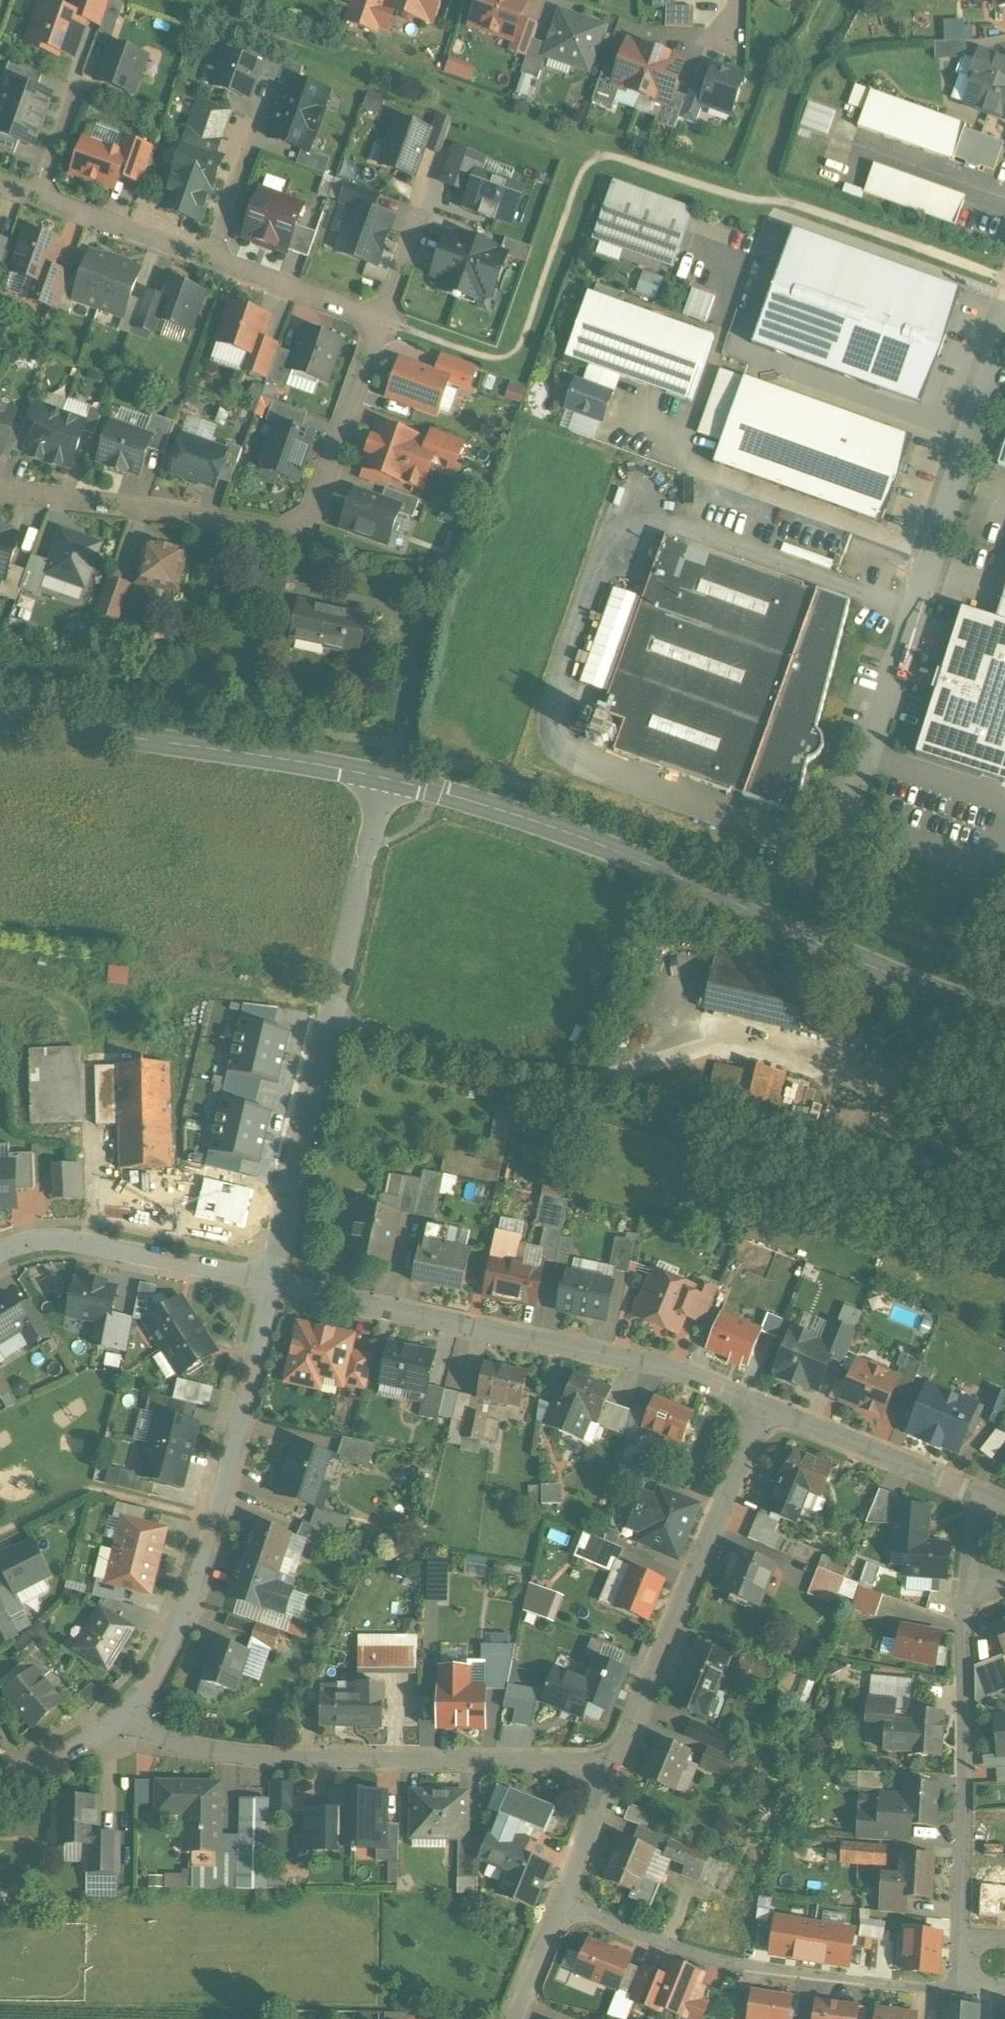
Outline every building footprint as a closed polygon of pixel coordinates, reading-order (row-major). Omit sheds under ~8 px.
[(74,14),(84,18),(83,19),(102,26),(111,0),(79,0),(74,14)] [(112,0),(111,0),(102,26),(99,33),(113,38),(125,5),(112,0)] [(345,21),(376,32),(378,26),(387,0),(353,0),(345,21)] [(378,26),(388,29),(394,11),(428,23),(429,21),(433,22),(441,0),(387,0),(378,26)] [(516,0),(485,0),(475,28),(516,42),(530,5),(516,0)] [(653,8),(666,8),(666,27),(693,28),(694,8),(675,7),(675,0),(653,0),(653,8)] [(74,14),(47,5),(39,27),(34,25),(28,45),(58,55),(59,51),(72,56),(80,34),(79,32),(83,19),(84,18),(74,14)] [(604,28),(561,13),(548,49),(546,56),(547,56),(589,71),(604,28)] [(967,41),(935,43),(935,58),(967,56),(967,41)] [(656,52),(629,42),(618,73),(613,86),(620,88),(641,96),(656,52)] [(548,49),(532,44),(527,59),(544,65),(547,56),(546,56),(548,49)] [(146,58),(110,45),(97,81),(133,94),(146,58)] [(684,62),(656,52),(641,96),(662,103),(669,105),(673,93),(684,62)] [(981,52),(971,80),(982,83),(973,107),(1004,118),(1004,61),(981,52)] [(262,67),(225,54),(214,87),(250,100),(258,78),(262,67)] [(266,56),(262,67),(258,78),(275,83),(282,62),(266,56)] [(544,65),(527,59),(522,74),(539,80),(544,65)] [(43,75),(10,63),(3,82),(9,84),(10,80),(38,90),(43,75)] [(726,71),(715,67),(702,104),(703,104),(718,110),(719,106),(732,111),(744,78),(742,74),(729,70),(726,71)] [(604,68),(592,102),(613,109),(620,88),(613,86),(618,73),(604,68)] [(38,90),(10,80),(9,84),(1,106),(43,120),(45,114),(44,114),(51,95),(38,90)] [(293,83),(272,140),(310,153),(330,97),(293,83)] [(871,92),(856,86),(849,106),(864,111),(871,92)] [(966,126),(871,92),(864,111),(858,128),(953,162),(956,156),(965,130),(966,126)] [(669,105),(662,103),(655,124),(675,131),(679,119),(685,104),(687,97),(673,93),(669,105)] [(231,112),(201,101),(191,128),(222,138),(231,112)] [(801,126),(828,134),(835,111),(808,103),(801,126)] [(700,110),(685,104),(679,119),(696,125),(701,110),(703,104),(702,104),(700,110)] [(1,106),(0,109),(0,134),(20,141),(33,145),(40,127),(41,127),(43,120),(1,106)] [(452,120),(440,116),(434,133),(445,137),(446,137),(452,120)] [(429,131),(399,120),(383,166),(413,177),(429,131)] [(222,138),(191,128),(185,146),(215,157),(222,138)] [(1002,143),(965,130),(956,156),(967,160),(969,164),(977,167),(981,165),(986,167),(987,164),(992,162),(995,163),(1002,143)] [(434,133),(428,150),(439,154),(445,137),(434,133)] [(0,134),(0,151),(14,156),(20,141),(0,134)] [(102,142),(93,139),(88,141),(85,140),(73,174),(84,178),(85,181),(99,185),(102,184),(114,188),(119,175),(126,155),(121,153),(104,147),(102,142)] [(154,150),(125,140),(121,153),(126,155),(119,175),(142,183),(154,150)] [(215,157),(185,146),(174,175),(176,175),(211,188),(212,188),(223,159),(215,157)] [(463,212),(514,229),(528,188),(484,173),(488,161),(454,149),(442,184),(469,194),(463,212)] [(964,201),(873,168),(864,193),(955,226),(964,201)] [(211,188),(176,175),(164,209),(199,221),(211,188)] [(695,210),(613,181),(592,239),(673,268),(695,210)] [(380,194),(348,183),(341,203),(354,207),(354,206),(373,213),(380,194)] [(304,206),(261,191),(244,237),(287,252),(288,250),(296,226),(304,206)] [(373,213),(354,206),(354,207),(338,251),(376,265),(381,250),(383,251),(388,236),(387,235),(392,220),(373,213)] [(317,233),(296,226),(288,250),(308,257),(317,233)] [(61,243),(27,231),(12,272),(36,280),(46,284),(52,269),(61,243)] [(963,293),(794,232),(752,345),(922,406),(963,293)] [(462,239),(447,234),(442,248),(441,248),(437,261),(438,261),(433,276),(444,280),(441,288),(459,294),(457,299),(459,299),(460,295),(478,301),(481,293),(492,297),(498,282),(499,283),(503,270),(502,270),(507,256),(507,255),(501,253),(493,250),(494,247),(463,236),(462,239)] [(10,243),(0,239),(0,271),(10,243)] [(532,248),(506,239),(501,253),(507,255),(507,256),(527,263),(532,248)] [(116,262),(91,253),(75,300),(99,309),(116,262)] [(140,270),(116,262),(99,309),(124,317),(140,270)] [(52,269),(46,284),(36,280),(29,299),(59,310),(71,276),(52,269)] [(644,274),(637,292),(656,299),(662,280),(644,274)] [(203,293),(170,281),(163,299),(156,318),(157,319),(190,330),(203,293)] [(715,297),(693,289),(683,315),(706,323),(715,297)] [(145,293),(133,326),(152,333),(157,319),(156,318),(163,299),(145,293)] [(714,339),(588,294),(566,358),(590,366),(620,377),(692,403),(714,339)] [(246,309),(231,304),(218,343),(253,355),(256,356),(262,339),(270,317),(256,313),(255,311),(248,308),(246,309)] [(341,341),(306,329),(297,355),(291,370),(293,371),(326,383),(341,341)] [(262,339),(256,356),(253,355),(247,372),(268,379),(278,349),(279,345),(262,339)] [(268,379),(266,383),(286,390),(293,371),(291,370),(297,355),(278,349),(268,379)] [(475,368),(444,358),(444,357),(443,356),(436,374),(450,379),(448,384),(467,391),(466,391),(468,392),(477,368),(475,368)] [(436,374),(403,362),(401,361),(388,398),(437,416),(448,384),(450,379),(436,374)] [(620,377),(590,366),(583,385),(609,394),(611,389),(615,391),(620,377)] [(912,439),(744,379),(714,464),(859,516),(882,524),(912,439)] [(583,385),(576,383),(567,409),(577,412),(600,421),(602,422),(612,395),(583,385)] [(307,413),(274,401),(267,421),(277,425),(277,424),(301,432),(307,413)] [(64,415),(41,407),(35,423),(32,434),(26,451),(34,454),(33,458),(42,461),(44,457),(48,459),(64,415)] [(6,434),(10,423),(14,412),(0,408),(0,451),(6,434)] [(103,412),(91,408),(85,423),(86,423),(83,432),(95,436),(103,412)] [(600,421),(577,412),(570,432),(594,440),(600,421)] [(85,423),(64,415),(48,459),(53,461),(52,465),(61,468),(62,464),(71,467),(83,432),(86,423),(85,423)] [(175,423),(152,415),(145,435),(151,437),(147,449),(164,455),(175,423)] [(35,423),(24,419),(21,427),(20,430),(32,434),(35,423)] [(21,427),(10,423),(6,434),(17,438),(20,430),(21,427)] [(145,435),(112,424),(99,461),(111,465),(110,468),(125,473),(126,471),(138,475),(147,449),(151,437),(145,435)] [(301,432),(277,424),(277,425),(261,468),(297,481),(313,437),(301,432)] [(430,443),(379,425),(374,439),(369,453),(369,454),(364,467),(365,468),(384,475),(392,478),(422,488),(434,456),(438,446),(430,443)] [(464,441),(434,430),(430,443),(438,446),(434,456),(436,455),(456,462),(464,441)] [(0,451),(0,455),(10,459),(17,438),(6,434),(0,451)] [(225,452),(183,437),(171,471),(186,477),(187,479),(197,482),(199,481),(214,486),(223,460),(226,452),(225,452)] [(243,449),(228,444),(225,452),(226,452),(223,460),(237,464),(243,449)] [(237,464),(223,460),(216,479),(230,484),(237,464)] [(384,475),(365,468),(360,480),(380,487),(384,475)] [(392,478),(384,475),(380,487),(386,489),(388,490),(392,478)] [(388,490),(386,489),(382,500),(401,507),(398,514),(413,519),(420,501),(388,490)] [(382,500),(361,493),(355,511),(349,509),(342,529),(387,544),(398,514),(401,507),(382,500)] [(0,527),(0,577),(3,579),(5,579),(10,565),(20,538),(8,533),(9,530),(0,527)] [(84,586),(99,545),(62,532),(51,562),(47,573),(84,586)] [(804,586),(666,537),(603,714),(625,722),(614,752),(730,793),(731,790),(744,795),(816,594),(803,589),(804,586)] [(185,552),(146,543),(138,583),(177,591),(185,552)] [(51,562),(32,555),(26,571),(20,590),(39,596),(47,573),(51,562)] [(10,565),(5,579),(3,579),(0,588),(0,596),(16,602),(20,590),(26,571),(10,565)] [(131,587),(110,579),(102,602),(123,609),(131,587)] [(285,584),(262,579),(256,607),(278,612),(285,584)] [(744,795),(743,798),(795,816),(809,762),(815,760),(820,756),(824,750),(824,742),(822,736),(817,731),(819,723),(845,621),(850,603),(829,595),(817,591),(816,594),(744,795)] [(996,620),(1004,623),(1004,593),(996,620)] [(102,602),(101,601),(97,613),(119,621),(123,609),(102,602)] [(366,617),(309,605),(307,613),(298,611),(293,634),(326,641),(325,647),(358,654),(366,617)] [(1004,783),(1004,779),(1004,623),(962,609),(938,687),(917,755),(1004,783)] [(613,738),(614,733),(613,728),(610,724),(606,721),(601,721),(596,722),(592,724),(590,729),(589,733),(590,738),(593,742),(597,745),(602,746),(606,745),(611,742),(613,738)] [(815,972),(718,949),(704,1008),(801,1031),(815,972)] [(126,986),(129,968),(113,964),(109,982),(126,986)] [(288,1032),(247,1023),(236,1070),(277,1079),(288,1032)] [(81,1049),(30,1051),(32,1124),(83,1121),(81,1049)] [(786,1073),(742,1063),(727,1129),(770,1140),(786,1073)] [(171,1124),(170,1065),(118,1066),(117,1066),(119,1125),(171,1124)] [(119,1125),(117,1066),(96,1067),(97,1126),(119,1125)] [(710,1082),(720,1085),(726,1070),(716,1066),(710,1082)] [(273,1109),(217,1096),(204,1149),(261,1162),(273,1109)] [(171,1124),(119,1125),(120,1169),(172,1168),(171,1124)] [(33,1153),(9,1154),(10,1163),(11,1163),(12,1190),(34,1189),(33,1153)] [(1,1208),(1,1207),(13,1207),(12,1190),(11,1163),(10,1163),(0,1163),(0,1208),(1,1208)] [(82,1165),(53,1166),(54,1200),(83,1199),(82,1165)] [(422,1181),(405,1177),(398,1212),(399,1212),(415,1216),(422,1181)] [(442,1186),(422,1181),(415,1216),(435,1220),(442,1186)] [(569,1201),(542,1195),(539,1211),(548,1213),(545,1227),(563,1231),(569,1201)] [(398,1212),(360,1204),(355,1227),(356,1227),(350,1255),(389,1263),(399,1212),(398,1212)] [(471,1251),(445,1246),(448,1228),(428,1224),(425,1242),(422,1241),(413,1282),(433,1286),(434,1284),(463,1290),(471,1251)] [(563,1231),(545,1227),(539,1255),(545,1256),(545,1254),(557,1257),(563,1231)] [(521,1240),(499,1235),(494,1258),(525,1264),(526,1258),(529,1259),(530,1250),(519,1248),(521,1240)] [(636,1242),(616,1238),(609,1270),(629,1274),(636,1242)] [(525,1264),(494,1258),(486,1298),(510,1302),(510,1300),(535,1306),(544,1262),(529,1259),(526,1258),(525,1264)] [(613,1282),(567,1272),(559,1310),(589,1316),(589,1317),(605,1321),(613,1282)] [(674,1286),(652,1277),(644,1298),(640,1300),(636,1310),(637,1314),(636,1317),(677,1334),(685,1315),(696,1288),(695,1287),(676,1280),(674,1286)] [(89,1284),(75,1281),(68,1315),(99,1322),(109,1323),(111,1315),(116,1289),(102,1287),(103,1283),(90,1280),(89,1284)] [(719,1290),(697,1281),(695,1287),(696,1288),(685,1315),(705,1323),(719,1290)] [(137,1304),(148,1306),(147,1316),(152,1311),(157,1287),(141,1284),(137,1304)] [(0,1299),(0,1343),(22,1329),(30,1325),(19,1308),(10,1293),(0,1299)] [(163,1348),(198,1326),(181,1299),(146,1321),(163,1348)] [(50,1332),(31,1301),(19,1308),(30,1325),(22,1329),(31,1344),(50,1332)] [(134,1320),(140,1321),(147,1316),(148,1306),(137,1304),(134,1320)] [(864,1315),(846,1308),(839,1325),(857,1333),(864,1315)] [(761,1333),(777,1338),(784,1320),(768,1314),(761,1331),(762,1331),(761,1333)] [(95,1346),(123,1352),(129,1319),(111,1315),(109,1323),(99,1322),(95,1346)] [(707,1349),(748,1366),(761,1333),(762,1331),(761,1331),(721,1315),(707,1349)] [(839,1325),(834,1323),(825,1346),(831,1349),(828,1357),(844,1364),(857,1333),(839,1325)] [(198,1326),(163,1348),(180,1375),(215,1352),(198,1326)] [(351,1338),(300,1326),(288,1381),(318,1387),(320,1376),(329,1373),(341,1375),(343,1376),(348,1351),(351,1338)] [(815,1338),(794,1330),(793,1333),(792,1333),(776,1372),(780,1374),(781,1377),(781,1379),(797,1385),(799,1381),(818,1389),(825,1373),(823,1369),(828,1357),(831,1349),(825,1346),(814,1341),(815,1338)] [(435,1354),(390,1344),(381,1383),(412,1390),(409,1401),(422,1404),(423,1404),(428,1386),(435,1354)] [(373,1356),(348,1351),(343,1376),(341,1375),(340,1384),(366,1390),(373,1356)] [(923,1362),(902,1353),(897,1366),(902,1368),(917,1374),(921,1365),(923,1362)] [(528,1374),(485,1365),(478,1398),(521,1407),(528,1374)] [(884,1369),(875,1365),(870,1367),(867,1375),(863,1377),(854,1373),(842,1401),(859,1408),(858,1410),(881,1419),(894,1389),(909,1395),(917,1374),(902,1368),(898,1379),(886,1374),(884,1369)] [(933,1371),(922,1366),(921,1365),(917,1374),(931,1380),(934,1372),(935,1371),(934,1371),(933,1371)] [(612,1391),(575,1375),(563,1404),(558,1402),(556,1407),(548,1427),(580,1440),(588,1419),(597,1423),(598,1420),(599,1420),(606,1403),(612,1391)] [(179,1380),(178,1384),(193,1388),(190,1403),(209,1408),(214,1389),(179,1380)] [(193,1388),(178,1384),(174,1399),(190,1403),(193,1388)] [(445,1390),(428,1386),(423,1404),(422,1404),(419,1417),(439,1421),(440,1416),(439,1416),(445,1390)] [(967,1403),(927,1387),(909,1431),(959,1451),(967,1432),(974,1435),(981,1418),(986,1407),(968,1400),(967,1403)] [(993,1389),(992,1390),(993,1391),(986,1407),(981,1418),(1000,1425),(1004,1412),(1004,1394),(993,1389)] [(460,1393),(445,1390),(439,1416),(440,1416),(453,1419),(460,1393)] [(487,1416),(470,1412),(473,1396),(460,1393),(453,1419),(467,1422),(461,1450),(479,1454),(487,1416)] [(694,1414),(656,1399),(647,1419),(643,1428),(644,1429),(666,1438),(665,1440),(679,1446),(680,1443),(681,1444),(694,1414)] [(556,1407),(540,1401),(537,1422),(548,1427),(556,1407)] [(632,1413),(606,1403),(599,1420),(598,1420),(597,1423),(627,1435),(627,1434),(632,1413)] [(647,1419),(632,1413),(627,1434),(640,1439),(644,1429),(643,1428),(647,1419)] [(198,1425),(157,1415),(150,1444),(191,1454),(198,1425)] [(999,1428),(982,1450),(992,1459),(1004,1442),(1004,1432),(999,1428)] [(376,1444),(344,1438),(339,1452),(358,1459),(356,1464),(368,1468),(376,1444)] [(191,1454),(150,1444),(142,1475),(156,1479),(183,1486),(191,1454)] [(332,1456),(296,1444),(287,1472),(286,1471),(278,1494),(321,1509),(329,1485),(323,1483),(332,1456)] [(795,1451),(783,1481),(782,1481),(779,1487),(781,1487),(771,1510),(797,1521),(808,1493),(821,1498),(834,1467),(795,1451)] [(636,1467),(622,1462),(620,1474),(631,1479),(636,1467)] [(138,1474),(121,1470),(117,1487),(134,1491),(138,1474)] [(156,1479),(142,1475),(138,1474),(134,1491),(152,1496),(156,1479)] [(559,1483),(542,1484),(542,1486),(543,1499),(543,1504),(559,1504),(559,1483)] [(542,1486),(529,1487),(529,1499),(543,1499),(542,1486)] [(660,1489),(657,1498),(644,1493),(630,1527),(643,1533),(639,1541),(678,1557),(699,1505),(660,1489)] [(898,1496),(880,1490),(867,1523),(895,1525),(896,1507),(897,1507),(898,1496)] [(122,1519),(144,1524),(147,1513),(117,1505),(114,1517),(122,1519)] [(949,1545),(926,1544),(929,1509),(897,1507),(896,1507),(895,1525),(893,1542),(907,1543),(904,1575),(947,1579),(949,1545)] [(316,1510),(311,1525),(328,1533),(342,1541),(348,1520),(316,1510)] [(144,1524),(122,1519),(107,1587),(125,1591),(154,1598),(170,1530),(144,1524)] [(311,1525),(304,1521),(297,1537),(320,1548),(328,1533),(311,1525)] [(290,1533),(258,1522),(250,1545),(249,1545),(243,1562),(278,1573),(284,1556),(282,1556),(290,1533)] [(779,1537),(754,1526),(749,1539),(774,1549),(779,1537)] [(621,1534),(608,1528),(605,1541),(617,1546),(621,1534)] [(621,1549),(583,1534),(574,1557),(611,1573),(621,1549)] [(0,1559),(0,1562),(9,1579),(15,1592),(49,1575),(32,1542),(0,1559)] [(776,1565),(737,1549),(731,1565),(732,1566),(722,1591),(759,1607),(776,1565)] [(425,1603),(444,1603),(445,1559),(425,1559),(425,1603)] [(278,1573),(243,1562),(239,1575),(236,1575),(229,1598),(239,1601),(266,1610),(266,1608),(285,1614),(297,1580),(278,1573)] [(618,1562),(602,1601),(648,1620),(664,1581),(618,1562)] [(901,1575),(867,1563),(861,1581),(894,1594),(901,1575)] [(844,1578),(819,1568),(808,1595),(834,1605),(844,1578)] [(0,1583),(0,1597),(6,1609),(10,1618),(25,1611),(15,1592),(9,1579),(0,1583)] [(563,1597),(531,1584),(521,1611),(553,1623),(563,1597)] [(122,1602),(125,1591),(107,1587),(97,1585),(94,1596),(122,1602)] [(883,1595),(861,1587),(853,1610),(876,1617),(883,1595)] [(123,1603),(107,1599),(107,1600),(101,1610),(115,1618),(123,1603)] [(266,1610),(239,1601),(234,1614),(261,1624),(266,1610)] [(143,1608),(123,1603),(115,1618),(130,1628),(143,1608)] [(115,1618),(101,1610),(77,1648),(108,1668),(132,1629),(130,1628),(115,1618)] [(254,1624),(230,1615),(226,1627),(250,1635),(254,1624)] [(994,1625),(1004,1655),(1004,1621),(994,1625)] [(280,1632),(258,1624),(252,1641),(274,1649),(280,1632)] [(941,1633),(902,1626),(896,1657),(944,1666),(947,1650),(938,1648),(941,1633)] [(249,1651),(217,1639),(202,1681),(203,1681),(198,1694),(216,1700),(221,1687),(235,1692),(249,1651)] [(595,1659),(598,1660),(605,1644),(592,1639),(585,1655),(595,1659)] [(34,1642),(16,1657),(30,1674),(35,1670),(43,1679),(56,1668),(34,1642)] [(515,1646),(485,1645),(487,1685),(505,1687),(515,1646)] [(729,1658),(698,1645),(675,1704),(712,1719),(721,1698),(714,1696),(729,1658)] [(385,1649),(359,1649),(359,1673),(385,1673),(385,1649)] [(417,1649),(385,1649),(385,1673),(417,1673),(417,1649)] [(775,1664),(745,1652),(737,1670),(767,1683),(775,1664)] [(975,1666),(976,1702),(1001,1693),(998,1686),(1004,1683),(1004,1671),(1000,1657),(975,1666)] [(598,1660),(595,1659),(586,1682),(580,1698),(585,1700),(611,1711),(627,1672),(598,1660)] [(442,1688),(440,1688),(439,1727),(484,1728),(484,1689),(467,1688),(468,1669),(442,1668),(442,1688)] [(43,1679),(35,1670),(30,1674),(7,1694),(33,1725),(62,1702),(43,1679)] [(586,1682),(556,1670),(549,1686),(543,1701),(545,1702),(579,1716),(585,1700),(580,1698),(586,1682)] [(384,1685),(358,1685),(357,1695),(339,1695),(339,1684),(321,1684),(321,1725),(384,1726),(384,1685)] [(539,1691),(508,1685),(504,1708),(515,1711),(513,1724),(532,1728),(539,1691)] [(895,1699),(870,1697),(868,1723),(888,1725),(889,1711),(894,1712),(895,1699)] [(944,1714),(911,1712),(911,1713),(894,1712),(889,1711),(888,1725),(886,1751),(908,1753),(909,1753),(941,1755),(944,1714)] [(996,1718),(999,1756),(1004,1755),(1004,1717),(996,1718)] [(736,1741),(693,1723),(687,1736),(731,1754),(736,1741)] [(690,1752),(659,1739),(650,1761),(649,1760),(642,1777),(674,1790),(690,1752)] [(736,1760),(709,1749),(702,1766),(729,1777),(736,1760)] [(985,1757),(986,1770),(1004,1768),(1004,1755),(999,1756),(985,1757)] [(1004,1782),(1004,1770),(996,1770),(997,1782),(1004,1782)] [(884,1773),(859,1772),(858,1789),(883,1790),(884,1773)] [(151,1782),(136,1782),(135,1803),(150,1804),(151,1782)] [(291,1783),(270,1783),(270,1799),(269,1811),(291,1811),(291,1783)] [(220,1785),(160,1784),(159,1812),(187,1813),(186,1852),(193,1852),(219,1852),(220,1785)] [(939,1786),(906,1784),(906,1798),(904,1824),(912,1825),(936,1826),(939,1786)] [(557,1807),(510,1789),(496,1824),(517,1832),(517,1834),(523,1837),(523,1836),(527,1837),(531,1828),(546,1834),(557,1807)] [(386,1792),(334,1791),(334,1792),(335,1793),(335,1811),(320,1811),(320,1818),(308,1818),(307,1837),(315,1838),(314,1850),(334,1850),(334,1847),(353,1847),(353,1852),(356,1852),(357,1843),(377,1843),(377,1849),(385,1849),(385,1830),(386,1792)] [(446,1794),(413,1794),(413,1834),(443,1835),(443,1838),(459,1838),(467,1838),(468,1793),(447,1792),(446,1794)] [(906,1798),(882,1796),(880,1823),(896,1824),(896,1830),(912,1831),(912,1825),(904,1824),(906,1798)] [(98,1799),(58,1798),(57,1832),(51,1832),(51,1845),(65,1846),(65,1842),(89,1843),(97,1843),(97,1835),(98,1799)] [(270,1799),(241,1799),(240,1851),(239,1851),(239,1853),(238,1889),(268,1890),(269,1811),(270,1799)] [(655,1814),(631,1804),(624,1820),(648,1830),(655,1814)] [(880,1823),(860,1821),(859,1839),(895,1842),(896,1830),(896,1824),(880,1823)] [(496,1824),(484,1854),(505,1863),(517,1834),(517,1832),(496,1824)] [(399,1830),(385,1830),(385,1849),(377,1849),(377,1861),(398,1862),(399,1830)] [(97,1835),(97,1843),(89,1843),(88,1871),(116,1871),(117,1835),(97,1835)] [(655,1849),(624,1837),(615,1857),(612,1856),(603,1879),(632,1891),(629,1899),(651,1908),(661,1885),(643,1878),(655,1849)] [(479,1844),(467,1844),(467,1838),(459,1838),(458,1878),(478,1878),(479,1844)] [(710,1857),(671,1841),(664,1857),(686,1866),(683,1875),(700,1882),(710,1857)] [(857,1846),(844,1845),(842,1862),(856,1863),(857,1846)] [(887,1848),(857,1845),(857,1846),(856,1863),(856,1864),(886,1866),(887,1848)] [(219,1852),(193,1852),(193,1888),(238,1889),(239,1853),(219,1852)] [(548,1865),(515,1852),(506,1872),(508,1873),(500,1893),(532,1906),(548,1865)] [(934,1857),(902,1855),(900,1877),(883,1876),(882,1895),(907,1896),(931,1898),(934,1857)] [(982,1885),(980,1917),(1004,1918),(1004,1886),(982,1885)] [(907,1896),(882,1895),(881,1912),(906,1915),(907,1896)] [(893,1917),(877,1915),(868,1914),(867,1927),(875,1928),(874,1939),(890,1941),(893,1917)] [(856,1928),(776,1916),(770,1957),(850,1969),(856,1928)] [(941,1934),(908,1931),(905,1971),(938,1974),(941,1934)] [(630,1958),(590,1942),(577,1973),(618,1990),(628,1964),(630,1958)] [(668,1962),(661,1977),(650,2006),(660,2010),(662,2007),(692,2018),(701,2018),(707,2003),(699,2000),(703,1989),(697,1987),(701,1975),(668,1962)] [(647,1971),(628,1964),(618,1990),(635,1997),(636,1997),(647,1971)] [(647,1971),(636,1997),(635,1997),(634,2000),(650,2006),(661,1977),(647,1971)] [(753,1991),(749,2018),(789,2018),(793,1998),(753,1991)] [(818,2001),(816,2018),(856,2018),(858,2007),(818,2001)] [(945,2005),(944,2018),(978,2018),(979,2007),(945,2005)] [(878,2009),(876,2018),(916,2018),(917,2014),(878,2009)]
